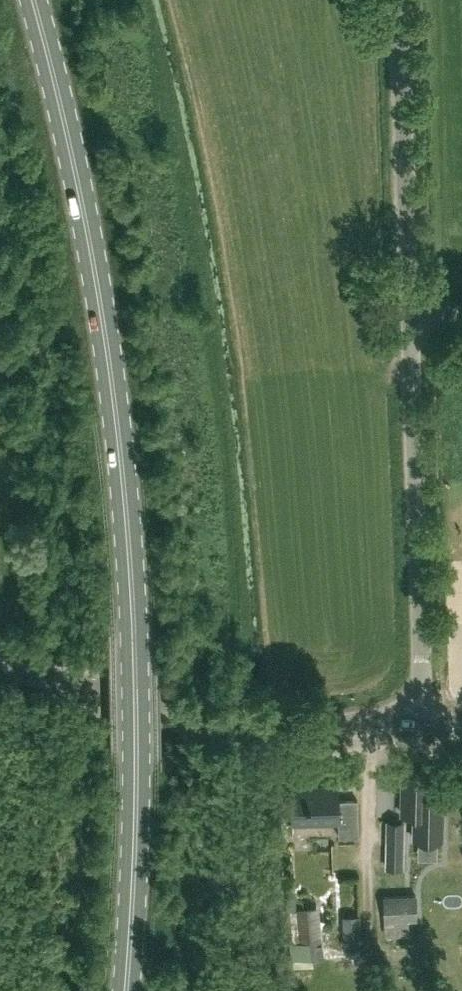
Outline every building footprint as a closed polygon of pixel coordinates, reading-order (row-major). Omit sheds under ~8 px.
[(430,794),(431,778),(402,777),(401,813),(414,813),(414,838),(443,839),(444,795),(430,794)] [(338,785),(290,786),(291,822),(338,821),(338,836),(358,836),(357,799),(338,799),(338,785)] [(385,868),(405,869),(405,845),(385,844),(385,868)] [(289,910),(293,945),(290,945),(293,969),(313,966),(312,956),(323,955),(322,940),(323,940),(319,905),(297,908),(296,897),(293,898),(292,894),(286,895),(287,902),(285,903),(286,911),(289,910)] [(415,895),(383,896),(385,920),(416,919),(415,895)] [(360,916),(343,916),(343,949),(360,948),(360,916)]
